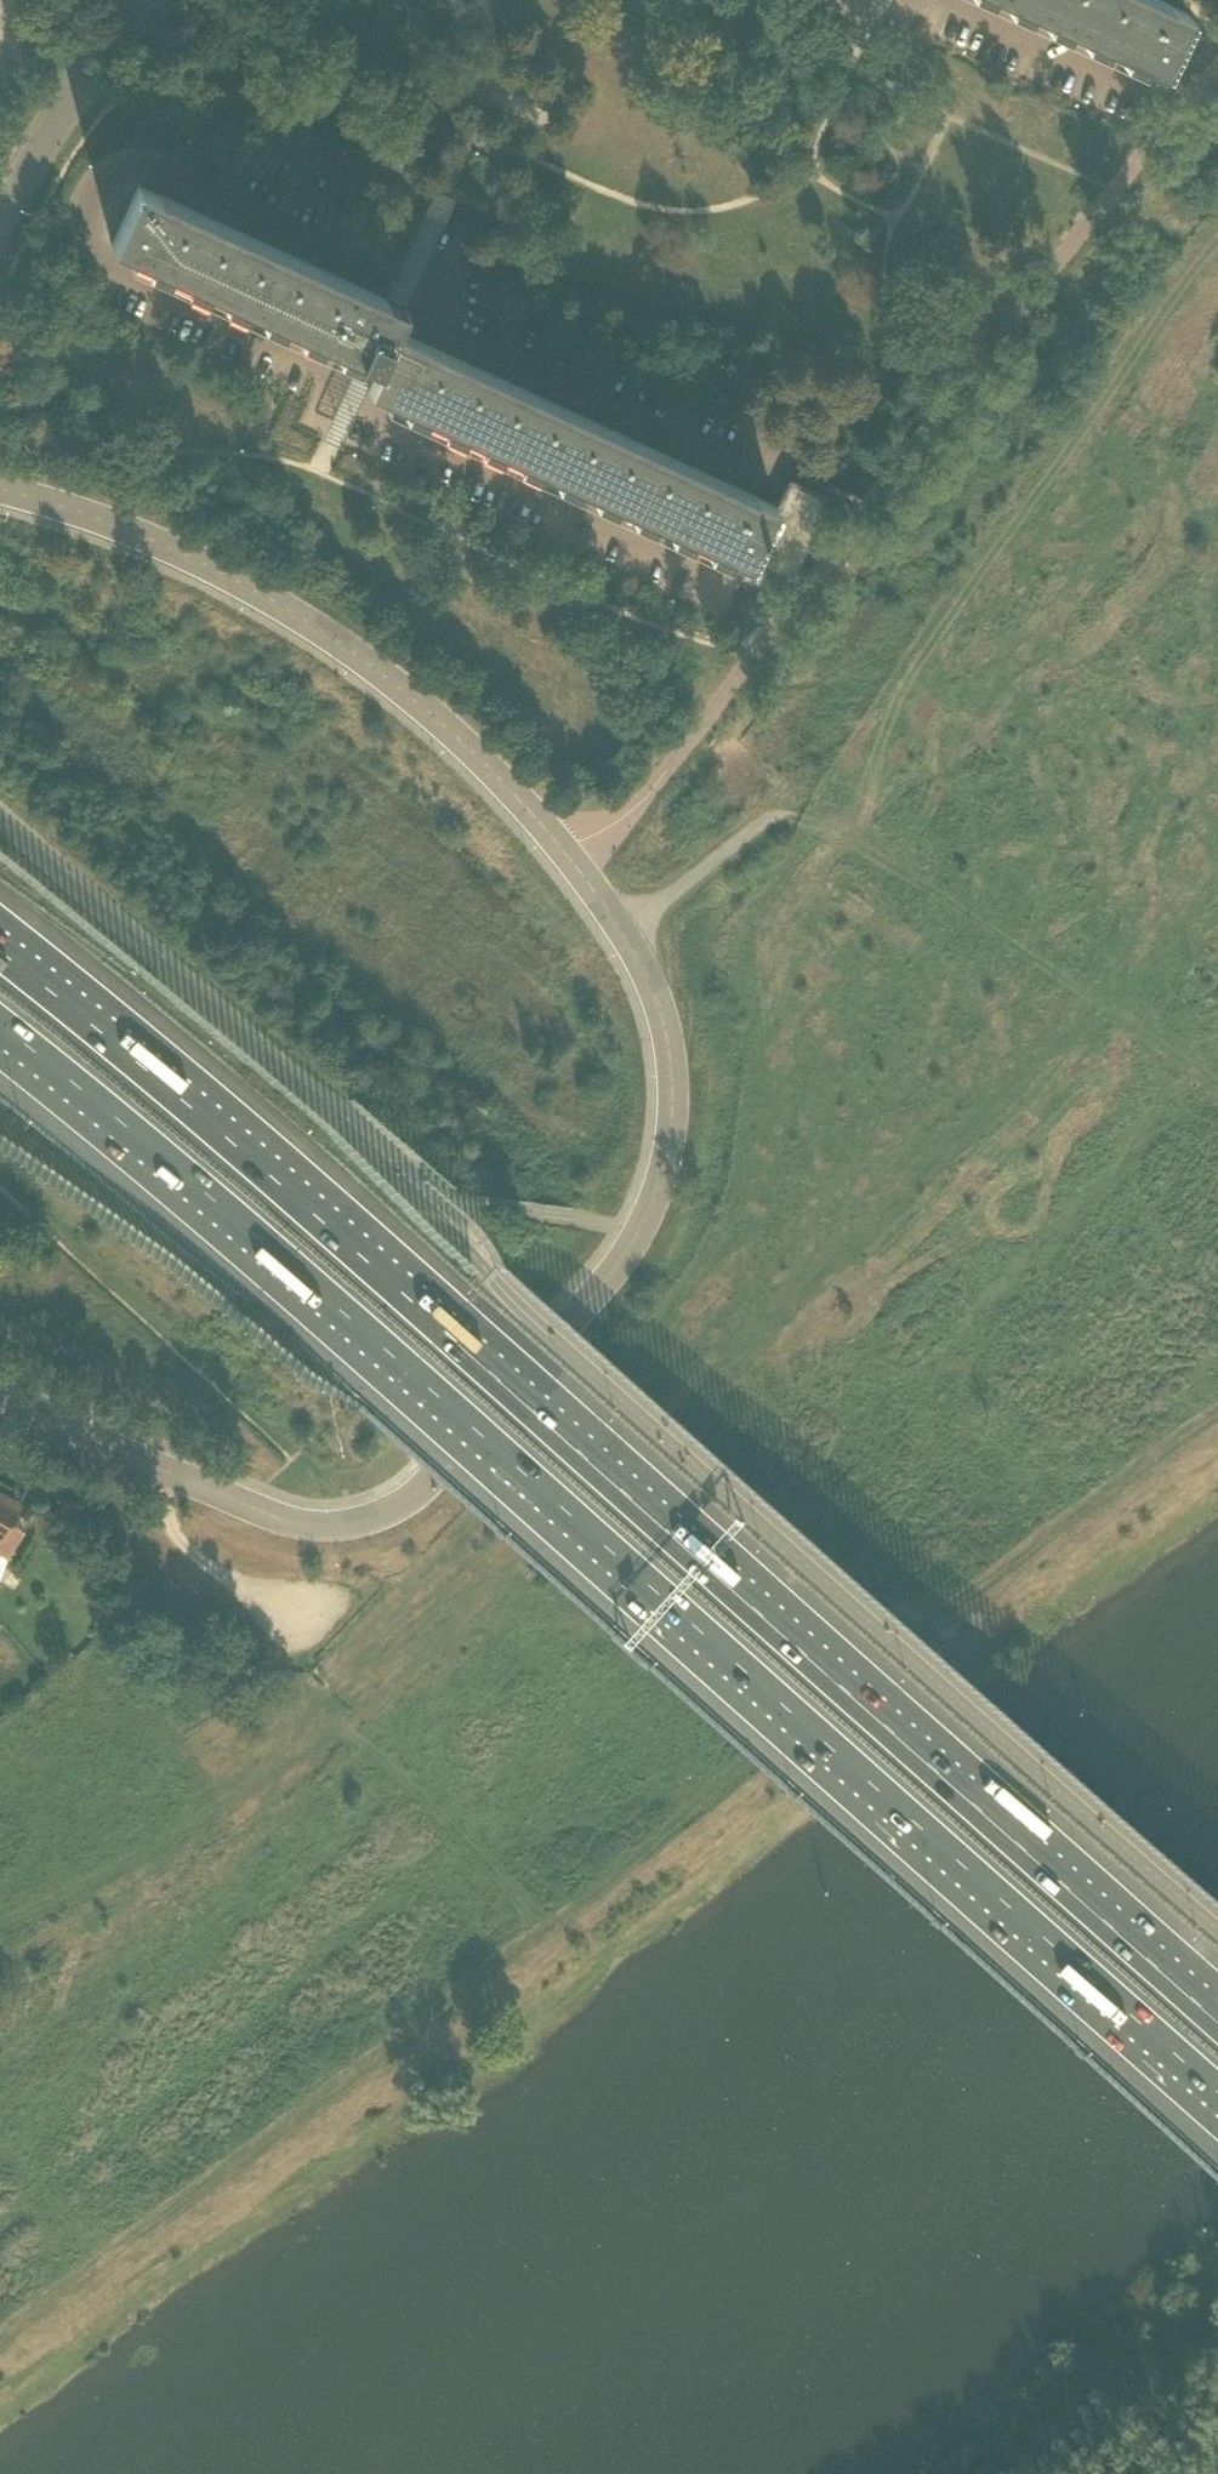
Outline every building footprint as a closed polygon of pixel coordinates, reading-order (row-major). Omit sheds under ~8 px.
[(1160,71),(1187,12),(1162,0),(1006,0),(1160,71)] [(139,184),(112,244),(378,366),(368,389),(748,563),(750,560),(772,509),(774,504),(396,329),(406,307),(385,297),(139,184)] [(750,560),(783,575),(792,579),(791,581),(792,582),(832,496),(831,495),(830,497),(790,479),(777,505),(774,504),(772,509),(750,560)] [(18,1508),(0,1497),(0,1538),(18,1508)] [(52,1552),(62,1548),(55,1531),(46,1535),(52,1552)]
